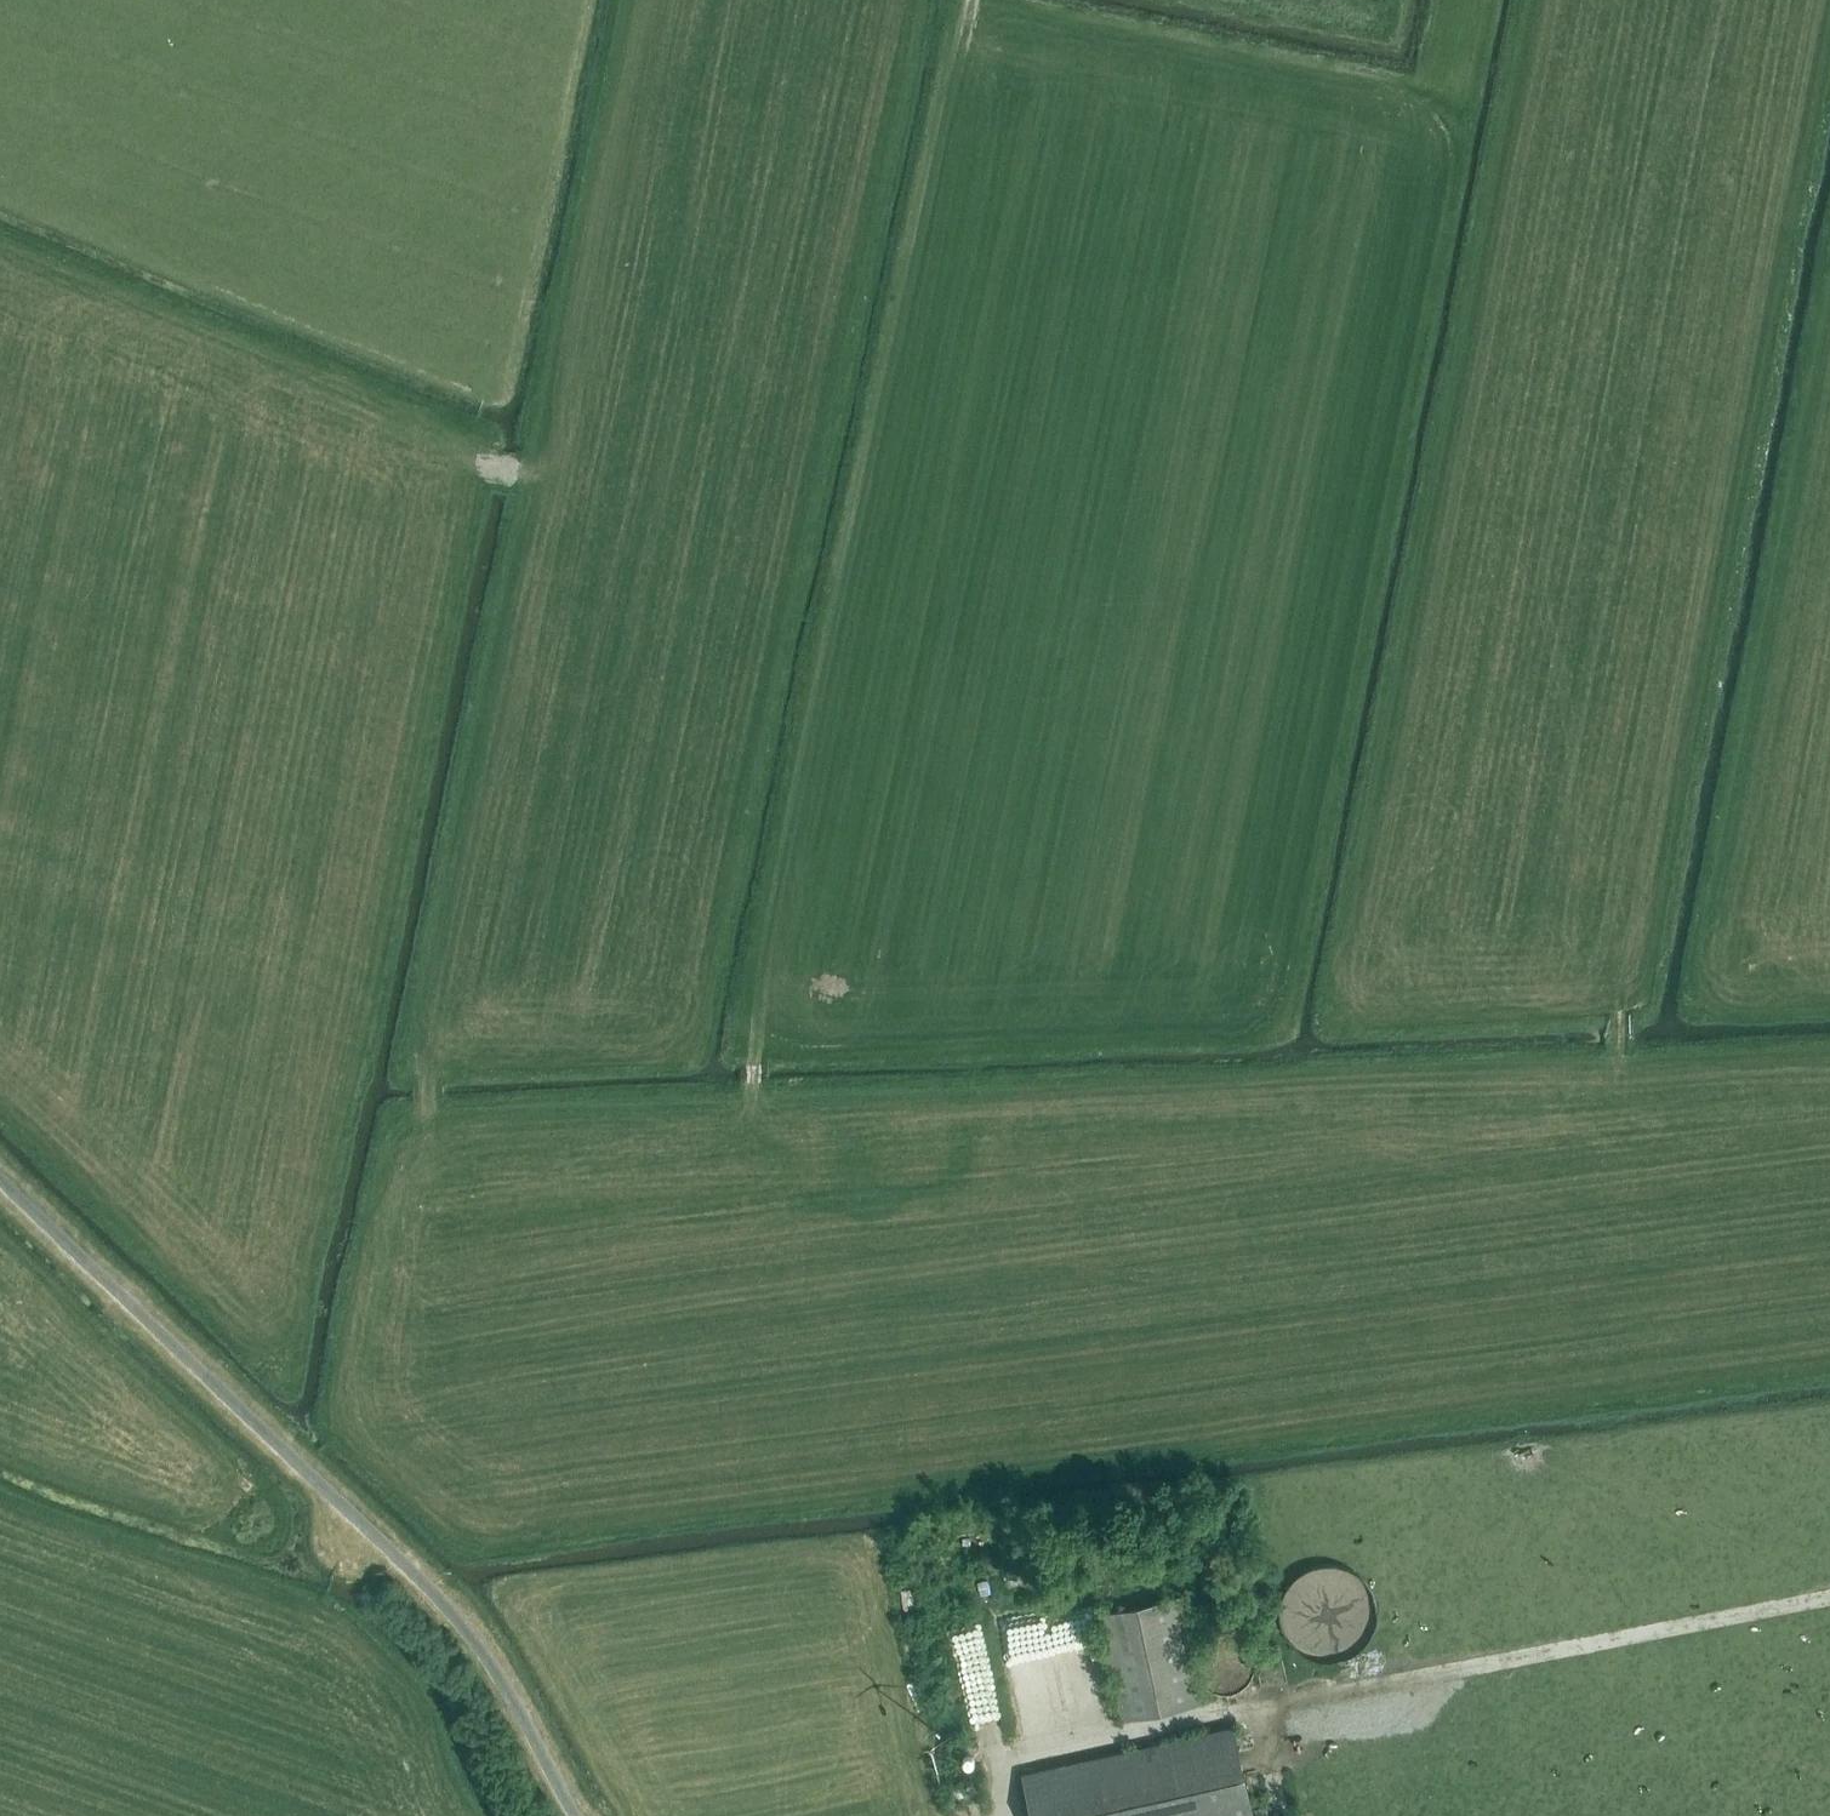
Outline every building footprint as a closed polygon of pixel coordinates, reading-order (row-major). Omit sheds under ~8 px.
[(1332,1564),(1329,1564),(1324,1564),(1320,1565),(1317,1566),(1314,1567),(1311,1568),(1308,1569),(1305,1571),(1302,1573),(1299,1574),(1296,1577),(1294,1579),(1292,1582),(1290,1584),(1288,1587),(1286,1590),(1285,1593),(1283,1596),(1282,1601),(1281,1604),(1281,1608),(1280,1611),(1280,1614),(1281,1618),(1281,1621),(1282,1624),(1283,1628),(1284,1631),(1285,1634),(1287,1637),(1289,1640),(1292,1644),(1294,1646),(1296,1649),(1299,1651),(1302,1653),(1308,1656),(1312,1658),(1315,1659),(1319,1660),(1322,1661),(1325,1661),(1331,1661),(1334,1661),(1337,1660),(1341,1660),(1344,1659),(1347,1658),(1350,1656),(1354,1654),(1357,1652),(1360,1650),(1362,1647),(1365,1645),(1367,1642),(1369,1640),(1372,1635),(1373,1632),(1374,1629),(1376,1624),(1376,1623),(1377,1619),(1377,1616),(1377,1613),(1377,1609),(1377,1606),(1376,1603),(1375,1599),(1374,1594),(1372,1591),(1371,1588),(1369,1586),(1367,1583),(1364,1579),(1361,1577),(1359,1575),(1356,1573),(1353,1571),(1349,1568),(1345,1567),(1342,1566),(1337,1565),(1332,1564)] [(1181,1596),(1098,1614),(1121,1720),(1205,1702),(1181,1596)] [(1231,1638),(1227,1638),(1224,1638),(1220,1639),(1217,1640),(1213,1642),(1208,1645),(1206,1647),(1204,1650),(1202,1653),(1201,1655),(1200,1657),(1199,1660),(1198,1664),(1198,1666),(1198,1668),(1198,1670),(1199,1672),(1200,1676),(1201,1679),(1203,1683),(1206,1686),(1208,1688),(1211,1691),(1214,1693),(1218,1694),(1222,1695),(1225,1695),(1228,1696),(1231,1695),(1235,1694),(1239,1693),(1242,1691),(1245,1689),(1248,1687),(1250,1684),(1252,1680),(1254,1677),(1255,1674),(1256,1671),(1256,1668),(1256,1666),(1256,1663),(1255,1659),(1254,1657),(1253,1655),(1251,1651),(1249,1648),(1247,1646),(1246,1645),(1242,1642),(1239,1640),(1236,1639),(1233,1638),(1231,1638)] [(1033,1815),(1255,1815),(1234,1725),(1023,1772),(1033,1815)]
